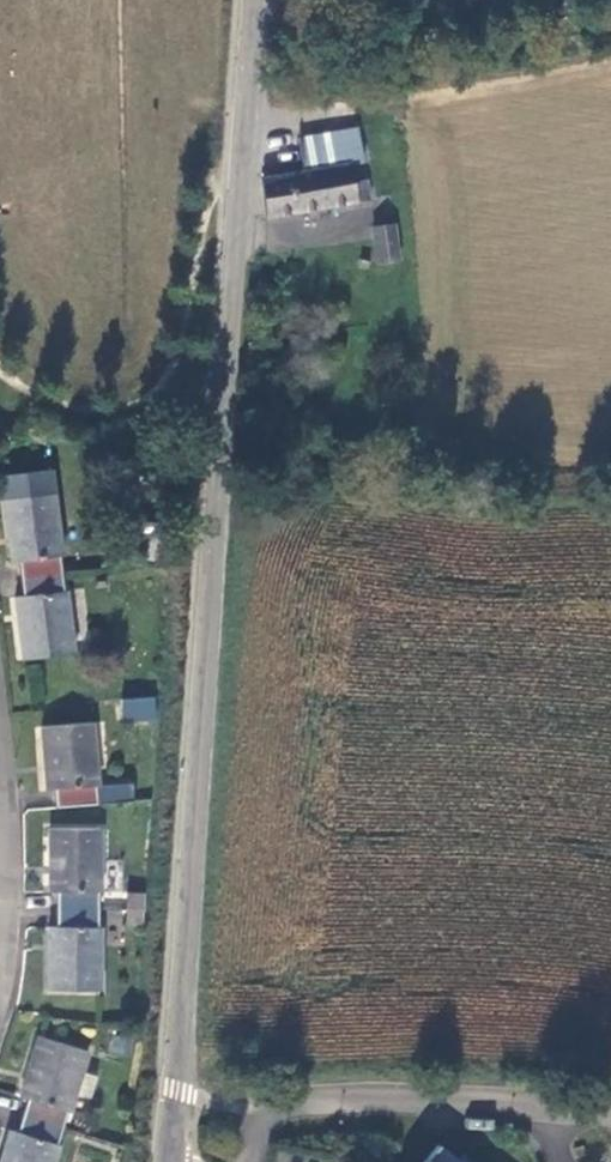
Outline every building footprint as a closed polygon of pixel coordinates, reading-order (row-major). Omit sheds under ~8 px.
[(261,177),(267,217),(369,200),(365,181),(354,183),(351,167),(363,165),(356,126),(315,133),(321,168),(303,171),(261,177)] [(321,168),(315,133),(297,136),(303,171),(321,168)] [(402,260),(397,223),(372,228),(377,263),(402,260)] [(62,555),(55,492),(47,493),(46,474),(7,477),(9,497),(2,499),(10,561),(19,561),(23,595),(15,597),(22,660),(74,654),(68,590),(64,591),(59,556),(62,555)] [(172,539),(173,527),(142,523),(138,557),(153,560),(157,541),(171,543),(172,539)] [(157,541),(153,560),(168,561),(171,543),(157,541)] [(106,574),(94,575),(95,587),(108,587),(106,574)] [(122,696),(122,718),(155,719),(156,697),(122,696)] [(93,721),(41,726),(46,790),(55,790),(57,808),(97,805),(96,787),(99,787),(93,721)] [(101,893),(101,830),(48,828),(48,892),(57,892),(57,927),(49,927),(49,989),(101,990),(101,927),(97,926),(98,893),(101,893)] [(139,909),(140,892),(126,891),(126,909),(139,909)] [(138,911),(124,911),(124,925),(137,926),(138,911)] [(73,1096),(81,1073),(88,1050),(39,1036),(20,1096),(28,1100),(18,1131),(11,1130),(1,1161),(54,1161),(60,1143),(56,1142),(65,1110),(68,1111),(73,1096)] [(81,1073),(73,1096),(87,1100),(96,1076),(81,1073)] [(439,1145),(425,1161),(459,1161),(439,1145)]
